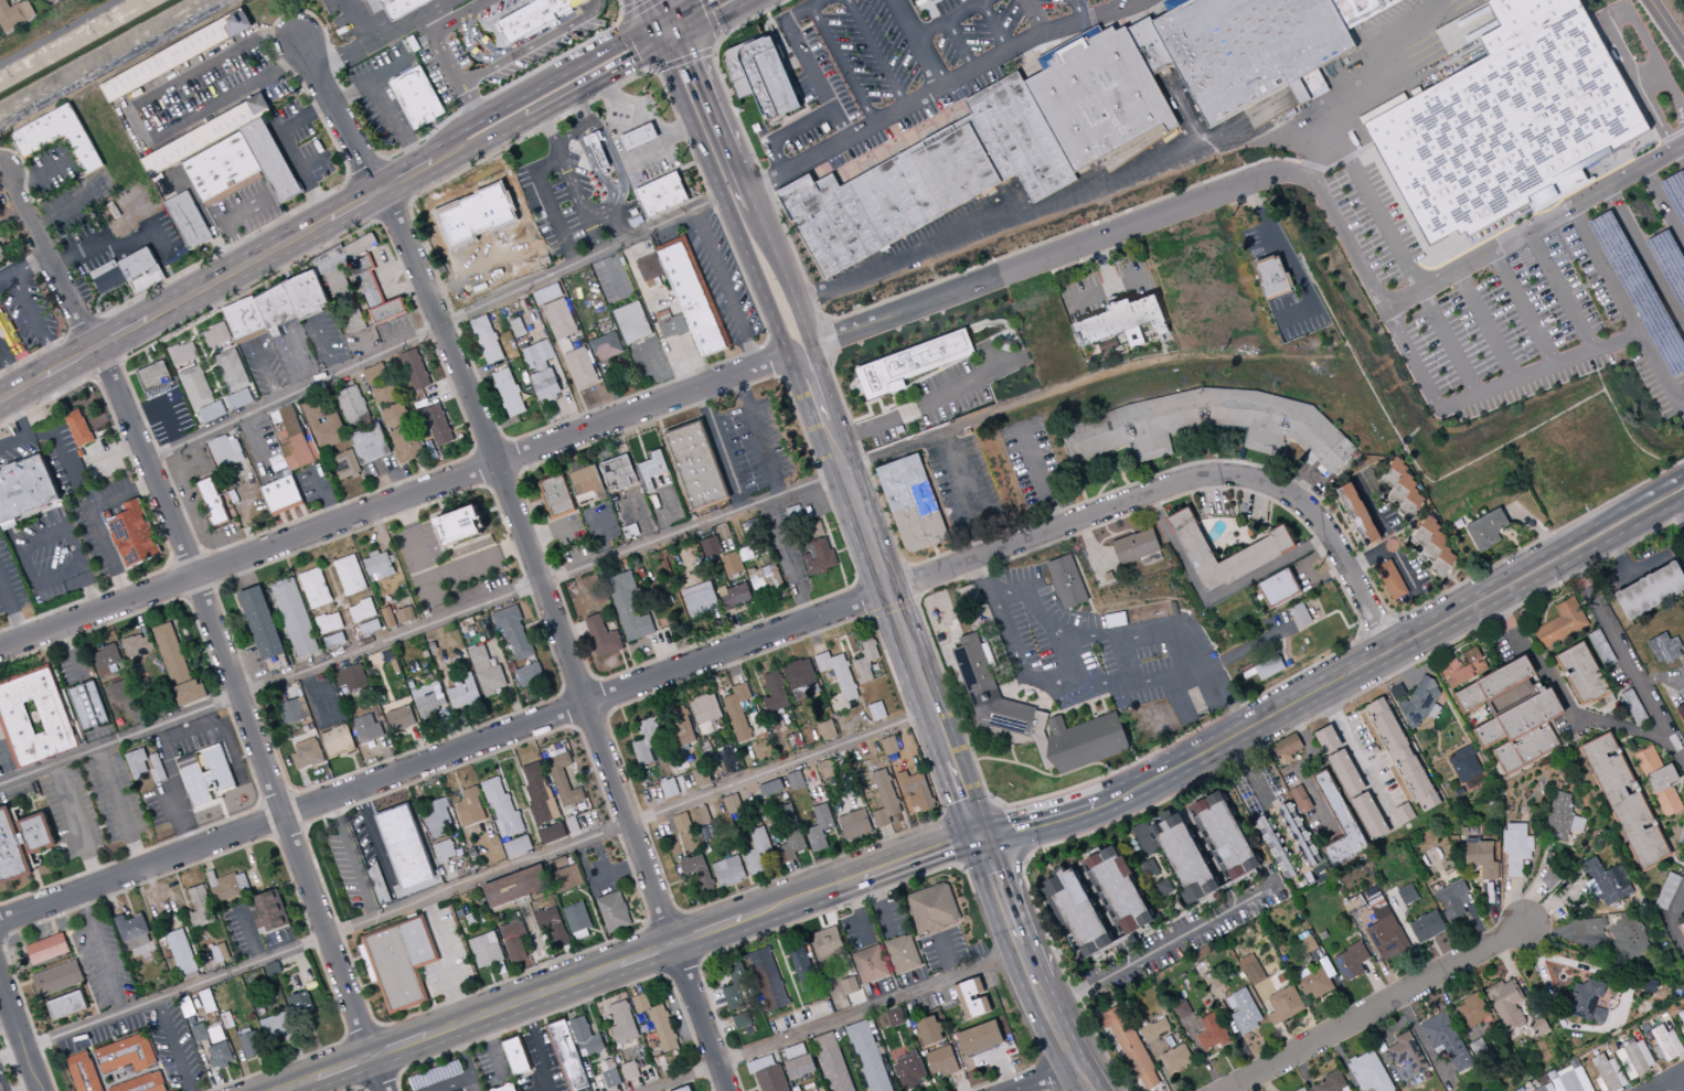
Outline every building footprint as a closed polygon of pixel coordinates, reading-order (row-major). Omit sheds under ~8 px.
[(19,3),(25,0),(27,0),(35,13),(26,19),(28,20),(7,32),(0,20),(0,0),(5,0),(9,7),(18,2),(19,3)] [(391,22),(379,0),(431,0),(391,22)] [(507,45),(588,3),(586,0),(537,0),(495,21),(507,45)] [(1358,46),(1349,30),(1333,0),(1165,0),(1161,2),(1168,12),(1152,21),(1175,63),(1211,128),(1288,85),(1301,78),(1358,46)] [(1349,30),(1365,20),(1402,0),(1333,0),(1349,30)] [(1433,242),(1643,125),(1576,0),(1494,0),(1492,1),(1504,26),(1490,58),(1477,65),(1366,121),(1433,242)] [(243,8),(253,25),(110,104),(100,86),(243,8)] [(1175,63),(1152,21),(1150,15),(1128,28),(1153,75),(1175,63)] [(1169,133),(1181,126),(1153,75),(1128,28),(1127,25),(1117,31),(1113,25),(1102,31),(1099,24),(1036,58),(1043,71),(1024,82),(1076,174),(1100,160),(1163,125),(1169,133)] [(769,120),(801,107),(771,33),(729,49),(725,52),(723,55),(723,60),(738,101),(754,94),(764,117),(767,116),(769,120)] [(387,82),(419,65),(446,113),(435,118),(436,119),(426,125),(425,124),(422,126),(423,127),(414,131),(387,82)] [(1076,174),(1024,82),(1019,71),(990,86),(963,100),(971,115),(940,131),(849,182),(885,247),(1017,174),(1033,204),(1078,179),(1076,174)] [(1288,85),(1300,106),(1313,99),(1301,78),(1288,85)] [(260,93),(270,111),(260,117),(239,129),(180,162),(150,178),(140,160),(260,93)] [(105,165),(70,103),(10,136),(21,158),(23,161),(63,139),(85,177),(105,165)] [(260,117),(301,191),(280,203),(263,170),(239,129),(260,117)] [(618,137),(652,121),(659,138),(626,152),(618,137)] [(1100,160),(1109,174),(1169,133),(1163,125),(1100,160)] [(239,129),(263,170),(251,177),(236,184),(216,196),(203,203),(180,162),(239,129)] [(600,169),(594,151),(590,153),(584,137),(598,130),(605,147),(603,148),(609,165),(600,169)] [(542,236),(507,151),(437,190),(433,200),(441,220),(462,269),(542,236)] [(676,170),(682,181),(681,181),(690,200),(648,218),(640,201),(638,201),(633,190),(676,170)] [(849,182),(841,186),(833,173),(814,183),(809,173),(775,192),(823,281),(885,247),(849,182)] [(188,190),(214,238),(192,252),(166,203),(188,190)] [(342,248),(349,245),(360,238),(366,235),(371,232),(379,245),(348,261),(342,248)] [(701,359),(732,345),(728,336),(722,321),(716,307),(711,293),(702,274),(693,253),(689,239),(685,234),(654,247),(701,359)] [(656,255),(649,238),(629,247),(636,264),(637,263),(656,255)] [(311,261),(315,269),(318,277),(324,275),(322,271),(340,265),(342,269),(350,266),(349,263),(348,261),(342,248),(341,245),(311,261)] [(150,247),(167,278),(137,295),(129,280),(120,264),(150,247)] [(349,263),(365,256),(365,254),(369,253),(376,269),(372,271),(385,303),(401,297),(408,313),(374,327),(367,310),(369,310),(350,266),(349,263)] [(656,255),(668,284),(649,291),(639,269),(638,270),(637,266),(638,265),(637,263),(656,255)] [(1255,263),(1275,255),(1276,257),(1280,256),(1287,274),(1290,272),(1296,290),(1267,301),(1255,267),(1257,266),(1255,263)] [(127,281),(118,266),(115,259),(89,272),(102,295),(115,287),(115,288),(127,281)] [(322,271),(340,265),(342,269),(367,329),(350,335),(324,275),(322,271)] [(281,284),(315,269),(318,277),(330,304),(321,309),(322,312),(298,322),(297,319),(281,284)] [(558,282),(563,296),(537,306),(532,292),(558,282)] [(267,332),(270,340),(281,335),(277,327),(297,319),(281,284),(269,290),(254,299),(267,332)] [(673,293),(676,302),(657,311),(653,302),(673,293)] [(1073,325),(1080,322),(1081,323),(1084,322),(1084,321),(1098,315),(1099,317),(1101,315),(1100,314),(1108,312),(1107,307),(1129,299),(1131,303),(1138,301),(1139,302),(1141,301),(1140,300),(1149,297),(1149,298),(1150,298),(1150,297),(1155,295),(1166,322),(1165,323),(1165,324),(1168,324),(1170,332),(1163,335),(1164,340),(1162,341),(1158,329),(1154,330),(1151,322),(1139,327),(1145,344),(1131,350),(1125,332),(1113,336),(1113,335),(1111,335),(1111,336),(1097,342),(1096,342),(1094,342),(1094,343),(1085,346),(1085,345),(1079,347),(1075,335),(1076,335),(1073,325)] [(252,296),(254,299),(267,332),(236,345),(221,309),(228,306),(241,300),(246,298),(252,296)] [(564,297),(565,301),(566,300),(567,304),(575,325),(576,324),(578,329),(577,329),(578,332),(557,341),(543,306),(564,297)] [(653,334),(639,300),(611,311),(626,345),(653,334)] [(7,335),(0,338),(0,310),(2,309),(4,313),(7,312),(9,317),(8,317),(11,322),(13,321),(18,331),(15,332),(21,342),(11,347),(10,346),(9,346),(8,345),(9,344),(6,339),(8,338),(7,335)] [(681,313),(689,332),(679,336),(678,334),(672,336),(672,335),(664,339),(658,323),(681,313)] [(504,359),(498,340),(499,340),(497,332),(494,332),(487,314),(470,321),(473,331),(472,332),(475,336),(476,335),(482,351),(480,352),(482,356),(484,355),(488,365),(504,359)] [(520,317),(525,330),(525,329),(527,334),(516,339),(509,321),(520,317)] [(232,339),(224,321),(213,325),(214,328),(211,329),(212,330),(202,333),(209,350),(215,346),(215,345),(232,339)] [(966,328),(976,353),(914,377),(903,382),(889,386),(892,393),(867,402),(855,371),(889,356),(947,335),(966,328)] [(623,352),(622,346),(623,346),(622,343),(620,343),(616,331),(588,341),(595,356),(596,356),(599,362),(623,352)] [(521,350),(547,339),(555,357),(545,361),(548,367),(537,373),(535,367),(530,370),(521,350)] [(167,349),(179,343),(179,345),(182,344),(183,344),(183,345),(192,342),(199,357),(174,367),(167,349)] [(599,381),(597,377),(598,377),(597,373),(596,373),(587,353),(588,352),(586,349),(585,349),(584,345),(563,354),(577,389),(599,381)] [(213,356),(235,347),(251,384),(228,394),(226,386),(213,356)] [(399,355),(416,347),(427,373),(428,373),(429,376),(428,377),(431,385),(415,393),(413,386),(412,387),(409,384),(412,383),(399,355)] [(137,372),(164,360),(173,381),(147,393),(137,372)] [(369,386),(362,371),(382,362),(388,377),(369,386)] [(200,364),(212,393),(215,400),(193,410),(178,373),(200,364)] [(548,367),(551,366),(562,392),(556,394),(558,398),(548,402),(546,398),(540,402),(532,384),(533,384),(530,376),(537,373),(548,367)] [(526,410),(519,393),(521,392),(518,384),(515,385),(509,367),(491,374),(495,384),(494,385),(497,389),(498,388),(504,404),(502,405),(504,409),(505,408),(510,418),(526,410)] [(371,389),(374,398),(373,398),(375,403),(376,402),(379,407),(401,398),(393,381),(371,389)] [(334,394),(356,385),(362,398),(363,397),(366,405),(365,405),(371,418),(350,428),(334,394)] [(224,398),(247,387),(254,400),(231,411),(224,398)] [(1061,430),(1127,405),(1203,388),(1259,392),(1314,406),(1358,447),(1332,474),(1318,460),(1312,466),(1304,458),(1309,452),(1296,438),(1286,436),(1285,441),(1287,442),(1286,447),(1282,447),(1280,457),(1244,448),(1249,427),(1206,425),(1187,427),(1169,434),(1173,454),(1137,463),(1132,442),(1104,453),(1074,464),(1061,430)] [(308,426),(299,405),(316,398),(324,417),(337,411),(348,439),(319,451),(308,426)] [(196,410),(221,399),(226,414),(203,425),(196,410)] [(387,428),(385,423),(384,424),(383,419),(383,418),(381,410),(402,402),(409,419),(387,428)] [(290,471),(316,461),(315,459),(321,457),(319,451),(308,426),(302,429),(291,404),(278,409),(283,420),(274,425),(280,441),(288,438),(290,442),(280,447),(290,471)] [(439,404),(443,411),(444,410),(445,413),(446,414),(445,415),(450,428),(451,428),(452,429),(452,431),(451,431),(455,439),(438,447),(436,441),(435,441),(434,439),(435,438),(426,418),(425,419),(424,415),(423,410),(439,404)] [(95,441),(92,432),(90,432),(84,417),(82,418),(78,408),(64,415),(77,448),(95,441)] [(664,432),(701,418),(731,499),(694,512),(664,432)] [(377,421),(392,453),(384,457),(369,463),(361,466),(348,435),(377,421)] [(401,464),(394,449),(396,448),(390,432),(412,423),(425,453),(419,457),(415,458),(407,461),(401,464)] [(206,442),(226,434),(227,437),(233,435),(235,439),(237,438),(243,451),(242,451),(245,459),(221,470),(217,462),(215,463),(206,442)] [(330,458),(352,448),(362,471),(359,472),(360,473),(360,475),(354,479),(352,475),(340,481),(330,458)] [(636,464),(650,459),(648,452),(661,448),(669,471),(651,478),(656,490),(647,493),(636,464)] [(86,456),(83,449),(77,451),(81,458),(86,456)] [(876,468),(919,452),(950,539),(917,552),(914,552),(909,550),(907,549),(905,546),(876,468)] [(63,499),(43,453),(0,472),(0,526),(63,499)] [(599,463),(627,453),(635,473),(628,475),(632,485),(617,491),(615,486),(609,489),(599,463)] [(1397,456),(1406,461),(1405,463),(1410,467),(1407,472),(1415,478),(1414,480),(1419,483),(1416,488),(1420,491),(1419,493),(1426,498),(1420,506),(1409,522),(1403,517),(1405,515),(1398,510),(1403,504),(1396,500),(1394,503),(1387,499),(1394,488),(1388,483),(1386,486),(1379,482),(1397,456)] [(578,503),(606,493),(595,463),(591,464),(590,460),(568,468),(571,473),(567,474),(578,503)] [(651,478),(669,471),(673,483),(656,490),(651,478)] [(540,480),(561,472),(561,474),(563,473),(577,511),(552,520),(548,512),(547,512),(540,492),(541,492),(537,482),(541,481),(540,480)] [(273,516),(303,504),(291,474),(260,488),(273,516)] [(195,482),(211,475),(232,521),(213,530),(207,517),(210,516),(195,482)] [(1353,481),(1360,494),(1358,494),(1363,501),(1363,500),(1371,512),(1369,513),(1374,520),(1373,520),(1376,526),(1383,537),(1376,542),(1377,543),(1369,547),(1369,546),(1368,546),(1362,535),(1361,535),(1356,528),(1357,527),(1354,521),(1355,520),(1349,509),(1346,510),(1342,502),(1344,502),(1337,490),(1353,481)] [(626,492),(632,510),(617,515),(610,498),(626,492)] [(122,504),(138,498),(162,554),(127,569),(117,546),(115,547),(109,534),(111,533),(107,522),(116,518),(115,515),(125,511),(122,504)] [(1165,518),(1190,505),(1200,523),(1198,524),(1219,563),(1269,536),(1268,532),(1286,522),(1299,546),(1228,585),(1227,582),(1208,592),(1176,534),(1174,534),(1165,518)] [(437,521),(478,506),(489,536),(448,550),(437,521)] [(1467,526),(1501,507),(1510,524),(1500,530),(1499,534),(1502,539),(1490,546),(1491,548),(1481,553),(1467,526)] [(617,516),(632,511),(640,535),(626,541),(617,516)] [(1429,514),(1438,521),(1437,523),(1442,526),(1439,531),(1447,536),(1446,538),(1451,543),(1448,547),(1452,549),(1451,553),(1458,557),(1452,565),(1441,581),(1435,577),(1437,574),(1430,569),(1435,563),(1428,559),(1426,563),(1419,557),(1426,547),(1420,543),(1418,546),(1411,541),(1429,514)] [(758,517),(763,530),(750,534),(746,522),(758,517)] [(820,521),(824,534),(808,539),(803,526),(820,521)] [(1112,542),(1133,534),(1136,533),(1136,534),(1153,527),(1162,550),(1161,552),(1140,558),(1121,566),(1112,542)] [(717,535),(724,553),(706,559),(700,541),(717,535)] [(827,536),(831,549),(834,548),(839,565),(827,568),(828,571),(819,575),(818,573),(809,576),(802,556),(810,553),(813,561),(814,561),(810,550),(808,552),(806,544),(808,544),(807,543),(827,536)] [(379,549),(380,554),(387,552),(393,567),(369,576),(363,560),(370,557),(369,554),(379,549)] [(737,550),(745,571),(738,574),(740,577),(733,579),(732,576),(727,577),(720,557),(737,550)] [(1161,552),(1163,559),(1143,567),(1140,558),(1161,552)] [(354,554),(367,589),(347,598),(345,595),(334,565),(333,561),(354,554)] [(1070,554),(1089,600),(1066,610),(1058,591),(1054,581),(1046,564),(1070,554)] [(1390,559),(1409,593),(1394,601),(1375,567),(1390,559)] [(1417,595),(1432,588),(1418,560),(1403,567),(1417,595)] [(1683,594),(1683,576),(1677,562),(1614,593),(1628,622),(1683,594)] [(755,567),(756,570),(776,563),(785,587),(771,592),(769,586),(754,591),(746,570),(755,567)] [(299,575),(320,567),(321,569),(332,600),(333,602),(311,610),(299,575)] [(1258,585),(1289,567),(1303,591),(1271,609),(1258,585)] [(630,570),(638,590),(632,592),(640,617),(649,613),(656,632),(628,642),(606,579),(630,570)] [(1112,571),(1116,579),(1108,582),(1105,575),(1112,571)] [(294,577),(320,651),(298,659),(270,586),(294,577)] [(710,580),(720,608),(715,609),(702,614),(703,618),(693,621),(681,591),(710,580)] [(746,582),(753,599),(733,607),(734,609),(729,610),(725,612),(717,588),(725,586),(727,589),(746,582)] [(259,585),(285,653),(263,662),(237,593),(259,585)] [(371,597),(377,616),(354,623),(349,608),(358,606),(356,605),(361,602),(360,601),(371,597)] [(1534,629),(1542,647),(1588,627),(1575,597),(1554,607),(1559,618),(1534,629)] [(1170,603),(1175,602),(1179,616),(1173,617),(1172,616),(1170,603)] [(1289,610),(1302,602),(1313,622),(1300,629),(1289,610)] [(493,608),(494,612),(518,605),(523,620),(520,621),(522,624),(523,624),(524,627),(524,629),(523,630),(527,641),(529,641),(530,642),(530,643),(532,643),(536,654),(518,661),(511,644),(510,644),(509,641),(507,642),(505,639),(504,639),(502,634),(499,635),(489,610),(493,608)] [(390,606),(397,625),(387,629),(381,610),(390,606)] [(397,611),(412,606),(416,619),(402,623),(397,611)] [(1105,616),(1125,611),(1128,625),(1107,629),(1105,616)] [(339,612),(343,625),(343,627),(343,628),(322,635),(317,620),(339,612)] [(600,613),(607,633),(617,630),(625,649),(598,659),(585,619),(600,613)] [(945,622),(957,618),(958,617),(962,629),(949,634),(945,622)] [(377,618),(382,629),(363,637),(359,625),(377,618)] [(171,622),(152,629),(173,687),(192,681),(171,622)] [(1605,668),(1617,662),(1599,629),(1587,636),(1605,668)] [(342,631),(347,642),(329,649),(329,646),(327,648),(323,639),(342,631)] [(1037,708),(1036,710),(1031,734),(1030,736),(980,723),(952,652),(953,652),(952,650),(962,646),(959,639),(973,633),(977,631),(978,632),(981,644),(992,672),(1002,698),(1037,708)] [(1669,641),(1666,633),(1647,641),(1658,667),(1683,655),(1683,653),(1677,637),(1669,641)] [(121,641),(122,641),(122,640),(134,637),(141,634),(142,638),(149,635),(153,648),(146,651),(147,653),(128,660),(121,641)] [(861,685),(852,662),(853,662),(856,661),(865,657),(863,653),(862,654),(861,652),(861,650),(862,649),(859,640),(872,635),(874,640),(875,639),(877,645),(876,645),(881,657),(881,659),(871,662),(872,667),(870,667),(874,680),(861,685)] [(116,642),(122,662),(121,663),(124,668),(100,677),(98,672),(97,672),(92,654),(100,651),(104,650),(103,648),(116,642)] [(981,644),(988,642),(989,643),(998,668),(992,672),(981,644)] [(1556,656),(1581,708),(1610,694),(1585,642),(1556,656)] [(500,664),(508,686),(495,691),(497,695),(486,698),(468,651),(484,644),(490,660),(489,661),(491,667),(500,664)] [(1439,663),(1448,688),(1488,673),(1479,649),(1439,663)] [(813,656),(829,651),(831,659),(843,654),(846,662),(849,661),(851,666),(849,666),(855,684),(856,684),(857,688),(856,689),(860,697),(859,698),(845,703),(844,699),(842,699),(840,694),(842,694),(832,668),(820,673),(813,656)] [(1255,667),(1279,654),(1287,668),(1262,682),(1258,673),(1255,667)] [(1537,678),(1529,658),(1478,679),(1486,698),(1537,678)] [(791,692),(782,668),(788,666),(788,664),(802,659),(803,661),(809,659),(818,682),(791,692)] [(539,662),(545,680),(522,688),(515,671),(533,664),(532,663),(536,661),(537,662),(539,662)] [(361,663),(370,686),(349,692),(345,685),(339,687),(333,674),(361,663)] [(19,769),(78,747),(47,664),(0,682),(0,719),(19,769)] [(1255,667),(1243,674),(1246,680),(1258,673),(1255,667)] [(768,714),(763,700),(764,700),(763,697),(766,696),(767,698),(771,697),(764,676),(778,671),(779,674),(781,673),(784,678),(781,680),(791,705),(790,706),(768,714)] [(471,672),(481,700),(454,710),(447,689),(465,683),(462,675),(471,672)] [(1420,726),(1442,687),(1421,676),(1399,715),(1420,726)] [(118,682),(128,678),(135,695),(124,698),(124,697),(118,683),(118,682)] [(192,681),(196,678),(199,685),(202,683),(207,696),(180,707),(172,687),(173,687),(192,681)] [(439,680),(447,704),(439,706),(440,709),(430,714),(431,718),(422,721),(411,691),(439,680)] [(94,681),(109,721),(84,731),(68,691),(94,681)] [(722,698),(734,694),(732,687),(746,682),(753,698),(739,703),(749,728),(752,727),(753,732),(752,734),(753,738),(738,744),(735,735),(733,735),(732,731),(734,730),(727,713),(725,714),(723,708),(725,707),(723,699),(722,698)] [(118,683),(111,685),(117,700),(124,697),(118,683)] [(1453,695),(1463,714),(1486,702),(1476,683),(1453,695)] [(283,689),(287,702),(303,696),(311,717),(285,727),(281,717),(283,716),(274,693),(283,689)] [(1647,721),(1632,689),(1620,694),(1635,726),(1647,721)] [(1493,750),(1503,773),(1560,747),(1548,721),(1563,714),(1552,691),(1472,728),(1482,749),(1508,737),(1510,742),(1493,750)] [(697,726),(689,704),(694,702),(693,699),(701,696),(707,694),(708,696),(714,694),(723,716),(697,726)] [(1422,814),(1440,804),(1384,697),(1366,706),(1422,814)] [(882,700),(887,715),(888,717),(874,723),(868,706),(882,700)] [(1675,706),(1683,728),(1683,702),(1675,706)] [(409,705),(417,724),(392,734),(385,714),(409,705)] [(683,705),(684,709),(688,708),(689,714),(686,714),(696,741),(679,748),(665,712),(683,705)] [(1036,710),(1049,714),(1045,731),(1057,767),(1046,770),(1033,735),(1031,734),(1036,710)] [(1048,737),(1053,735),(1047,720),(1062,715),(1067,729),(1097,718),(1107,715),(1117,712),(1130,749),(1063,774),(1048,737)] [(380,720),(386,735),(362,745),(352,720),(372,713),(375,723),(380,720)] [(640,767),(631,745),(631,744),(636,742),(641,740),(636,724),(652,717),(653,720),(656,720),(659,727),(657,728),(660,739),(650,744),(651,748),(649,749),(654,761),(640,767)] [(818,725),(832,719),(838,736),(823,741),(823,740),(818,725)] [(348,725),(356,750),(329,760),(319,735),(332,730),(331,728),(345,724),(345,725),(348,725)] [(1343,746),(1331,725),(1314,734),(1326,756),(1343,746)] [(1304,750),(1296,734),(1271,746),(1282,766),(1296,759),(1294,755),(1304,750)] [(1582,747),(1638,871),(1669,857),(1654,823),(1653,824),(1639,792),(1629,796),(1624,787),(1633,783),(1610,734),(1582,747)] [(881,740),(895,736),(900,751),(887,756),(887,757),(881,740)] [(318,740),(326,762),(312,767),(311,764),(306,767),(306,768),(297,771),(291,756),(297,753),(295,748),(296,748),(295,745),(315,737),(316,740),(318,740)] [(173,760),(193,752),(200,772),(203,771),(196,751),(219,744),(226,766),(225,766),(231,779),(214,784),(217,793),(209,796),(212,803),(192,811),(173,760)] [(1447,758),(1461,784),(1483,773),(1470,746),(1447,758)] [(1637,753),(1661,818),(1682,810),(1672,783),(1679,781),(1672,764),(1662,767),(1654,747),(1637,753)] [(125,755),(143,748),(149,760),(145,761),(149,772),(140,774),(142,779),(135,781),(125,755)] [(1353,768),(1344,750),(1328,757),(1336,776),(1353,768)] [(568,751),(573,764),(563,768),(572,791),(582,788),(586,800),(564,809),(546,760),(568,751)] [(149,756),(158,752),(168,779),(156,784),(150,770),(154,768),(149,756)] [(818,764),(831,759),(838,774),(824,780),(818,764)] [(536,826),(531,811),(531,812),(530,809),(529,807),(530,807),(529,806),(532,805),(527,792),(526,792),(525,789),(526,788),(525,787),(529,785),(524,773),(523,773),(522,770),(523,770),(522,769),(540,762),(547,781),(544,782),(545,785),(546,784),(547,788),(546,789),(551,801),(547,802),(548,804),(550,804),(551,807),(550,807),(554,820),(536,826)] [(692,771),(705,767),(712,782),(697,788),(692,771)] [(872,773),(885,768),(888,777),(891,776),(893,781),(891,781),(897,800),(899,799),(903,807),(887,814),(892,824),(885,826),(878,828),(872,813),(885,807),(872,773)] [(1348,798),(1366,790),(1356,769),(1339,777),(1348,798)] [(787,776),(800,770),(806,782),(807,787),(806,787),(792,791),(787,776)] [(1344,838),(1323,848),(1332,867),(1367,850),(1328,770),(1315,776),(1344,838)] [(900,781),(904,779),(903,777),(909,774),(909,777),(923,772),(931,794),(932,793),(935,798),(937,803),(935,804),(936,807),(921,813),(919,804),(917,805),(916,803),(915,801),(917,800),(914,792),(910,793),(910,795),(908,796),(907,796),(906,794),(905,794),(900,781)] [(480,783),(498,777),(499,779),(500,779),(501,781),(501,782),(505,794),(509,793),(509,794),(510,793),(511,799),(510,799),(515,812),(519,810),(519,811),(520,811),(520,812),(521,815),(521,816),(526,831),(508,838),(501,820),(499,821),(498,820),(490,800),(487,801),(480,783)] [(674,778),(680,794),(668,799),(661,782),(674,778)] [(758,787),(763,798),(784,790),(780,779),(758,787)] [(455,804),(465,800),(461,791),(478,785),(481,794),(478,795),(480,803),(470,807),(470,809),(460,813),(459,811),(458,812),(455,804)] [(1260,867),(1219,791),(1192,806),(1233,882),(1260,867)] [(1574,797),(1555,791),(1544,828),(1553,831),(1551,837),(1566,842),(1569,830),(1581,834),(1586,820),(1568,815),(1574,797)] [(1372,842),(1389,834),(1369,792),(1352,800),(1372,842)] [(723,799),(737,793),(744,810),(729,815),(729,814),(723,799)] [(446,798),(449,806),(446,807),(452,824),(443,827),(445,834),(438,837),(439,843),(433,845),(430,838),(433,837),(430,832),(430,833),(424,815),(434,812),(430,803),(446,798)] [(373,815),(408,802),(409,804),(435,873),(436,877),(402,890),(399,885),(373,815)] [(1281,807),(1309,867),(1320,862),(1292,802),(1281,807)] [(791,803),(808,847),(796,853),(798,858),(782,864),(777,848),(790,843),(780,817),(779,819),(777,813),(778,812),(777,809),(791,803)] [(812,807),(813,807),(827,803),(835,825),(831,827),(822,830),(824,835),(827,834),(827,835),(828,837),(825,838),(829,847),(814,853),(807,830),(818,825),(817,822),(818,822),(812,807)] [(1394,810),(1402,825),(1415,818),(1407,803),(1394,810)] [(1,887),(0,884),(0,809),(10,805),(35,875),(1,887)] [(460,813),(470,809),(481,805),(483,812),(484,812),(489,822),(465,830),(459,813),(460,813)] [(692,811),(705,805),(712,821),(697,826),(692,811)] [(838,819),(864,809),(873,831),(867,833),(867,835),(862,837),(852,841),(852,838),(846,841),(838,819)] [(21,822),(49,812),(61,846),(33,856),(21,822)] [(672,817),(686,812),(693,827),(679,833),(672,817)] [(1218,891),(1180,812),(1170,817),(1168,812),(1146,823),(1146,821),(1131,829),(1145,857),(1163,849),(1189,904),(1218,891)] [(566,819),(575,815),(580,831),(572,834),(566,819)] [(537,831),(562,822),(567,836),(543,845),(537,831)] [(1503,853),(1507,853),(1507,877),(1521,877),(1521,860),(1532,860),(1532,837),(1526,837),(1526,824),(1504,824),(1503,853)] [(749,832),(764,826),(772,849),(759,854),(766,870),(752,876),(750,871),(748,873),(746,867),(748,866),(743,853),(754,849),(753,845),(755,845),(749,832)] [(21,835),(26,833),(31,844),(24,846),(21,835)] [(503,844),(527,834),(533,849),(509,858),(503,844)] [(449,835),(457,855),(448,858),(449,862),(440,865),(433,846),(440,843),(439,838),(449,835)] [(1464,866),(1481,866),(1481,881),(1497,881),(1497,863),(1493,862),(1494,841),(1465,840),(1464,866)] [(1153,922),(1115,845),(1086,859),(1124,936),(1153,922)] [(679,863),(683,860),(682,858),(689,856),(689,858),(702,854),(712,879),(714,879),(716,885),(714,886),(715,889),(692,898),(679,863)] [(712,865),(738,855),(748,879),(735,885),(726,888),(726,886),(721,888),(712,865)] [(557,869),(554,860),(566,856),(569,865),(557,869)] [(1620,864),(1603,872),(1596,857),(1579,864),(1586,881),(1584,882),(1592,898),(1600,894),(1605,907),(1633,895),(1620,864)] [(380,906),(367,871),(376,862),(392,901),(380,906)] [(490,910),(481,886),(541,864),(550,887),(521,898),(490,910)] [(550,874),(577,864),(585,885),(566,891),(557,895),(550,874)] [(1082,960),(1111,945),(1074,868),(1041,884),(1062,927),(1067,924),(1072,934),(1070,935),(1082,960)] [(205,873),(213,870),(216,879),(235,871),(236,875),(244,873),(251,890),(243,894),(216,903),(211,889),(205,873)] [(399,885),(393,887),(397,899),(443,883),(438,870),(435,873),(436,877),(402,890),(399,885)] [(1434,894),(1450,925),(1477,910),(1460,880),(1434,894)] [(920,937),(905,896),(944,883),(949,885),(962,921),(946,927),(946,928),(930,933),(930,932),(920,937)] [(1419,899),(1411,884),(1397,891),(1404,906),(1419,899)] [(194,930),(189,914),(191,913),(195,912),(193,903),(191,905),(191,901),(190,899),(191,899),(188,890),(203,885),(204,888),(205,888),(207,894),(206,895),(216,921),(194,930)] [(277,889),(290,924),(266,933),(264,928),(257,930),(251,911),(257,909),(253,898),(277,889)] [(620,890),(625,902),(626,902),(629,912),(629,913),(633,924),(608,934),(596,901),(596,899),(620,890)] [(1663,909),(1669,901),(1661,895),(1655,902),(1663,909)] [(583,901),(584,906),(593,927),(587,929),(573,934),(572,934),(562,909),(583,901)] [(1365,930),(1383,962),(1408,948),(1385,905),(1372,912),(1378,923),(1365,930)] [(533,914),(534,914),(536,913),(536,911),(542,909),(543,911),(556,907),(566,933),(568,932),(571,939),(568,940),(569,943),(555,949),(552,940),(550,940),(548,937),(550,935),(546,928),(543,929),(544,930),(542,931),(540,932),(540,931),(533,914)] [(456,912),(462,909),(465,917),(458,919),(456,912)] [(1607,930),(1626,963),(1653,948),(1631,911),(1619,919),(1620,922),(1607,930)] [(114,918),(124,914),(126,921),(135,918),(134,916),(141,912),(142,916),(142,914),(150,933),(147,934),(151,943),(130,951),(127,942),(124,943),(114,918)] [(472,912),(478,924),(470,928),(465,916),(472,912)] [(361,937),(423,913),(440,961),(417,970),(429,1002),(390,1016),(377,982),(367,955),(361,937)] [(1442,934),(1433,913),(1409,923),(1417,944),(1442,934)] [(527,959),(512,964),(511,961),(509,961),(507,955),(509,955),(508,953),(509,953),(499,928),(512,923),(511,921),(521,917),(527,934),(520,938),(521,939),(527,959)] [(1585,920),(1587,935),(1605,933),(1604,918),(1585,920)] [(821,959),(814,939),(816,938),(814,933),(834,927),(835,931),(838,930),(846,953),(839,955),(838,952),(821,959)] [(164,935),(173,932),(183,929),(199,971),(181,977),(164,935)] [(587,929),(589,937),(576,941),(573,934),(587,929)] [(65,930),(74,953),(34,969),(25,945),(56,933),(65,930)] [(468,941),(493,931),(504,960),(503,961),(495,964),(489,966),(479,970),(468,941)] [(884,942),(905,934),(906,937),(910,934),(923,965),(896,975),(884,942)] [(1306,955),(1318,949),(1311,935),(1299,941),(1306,955)] [(164,937),(168,944),(161,948),(158,940),(164,937)] [(787,948),(802,941),(820,987),(804,993),(797,972),(790,955),(787,948)] [(1332,956),(1344,983),(1364,973),(1359,964),(1370,959),(1362,942),(1332,956)] [(229,960),(225,943),(211,947),(215,964),(229,960)] [(863,985),(852,954),(880,944),(891,975),(863,985)] [(747,954),(769,946),(771,951),(770,952),(781,982),(782,981),(785,986),(784,986),(788,999),(789,999),(791,1004),(768,1013),(766,1007),(768,1007),(763,994),(761,994),(759,990),(761,990),(750,960),(748,960),(747,954)] [(1269,986),(1252,954),(1239,961),(1265,1011),(1270,1009),(1260,991),(1269,986)] [(734,985),(726,963),(740,958),(749,982),(739,985),(747,1005),(731,1012),(722,990),(722,986),(725,985),(726,988),(734,985)] [(1335,975),(1328,959),(1322,962),(1323,965),(1296,977),(1304,997),(1312,993),(1315,999),(1335,990),(1329,978),(1335,975)] [(33,977),(78,960),(86,982),(41,999),(33,977)] [(278,961),(283,973),(268,977),(265,966),(264,966),(278,961)] [(503,961),(507,972),(504,973),(500,975),(495,964),(503,961)] [(1224,986),(1217,969),(1202,975),(1209,992),(1224,986)] [(840,982),(855,976),(861,991),(845,996),(840,982)] [(952,987),(980,977),(985,992),(971,997),(972,1002),(987,996),(992,1012),(966,1022),(964,1018),(966,1017),(960,1001),(956,990),(953,991),(952,987)] [(1605,983),(1588,978),(1585,986),(1573,983),(1567,1003),(1573,1005),(1570,1015),(1603,1025),(1607,1010),(1597,1007),(1605,983)] [(1487,989),(1503,1032),(1525,1024),(1517,1003),(1522,1002),(1512,979),(1487,989)] [(1271,1024),(1304,1013),(1295,987),(1267,996),(1273,1013),(1268,1015),(1271,1024)] [(46,1003),(84,988),(92,1009),(54,1023),(46,1003)] [(1229,1014),(1241,1035),(1264,1023),(1245,988),(1225,999),(1232,1013),(1229,1014)] [(205,1013),(215,1011),(209,990),(200,992),(205,1013)] [(288,998),(307,991),(315,1010),(307,1014),(303,1015),(299,1003),(291,1006),(288,998)] [(638,1014),(650,1009),(651,1008),(646,993),(631,998),(638,1014)] [(1456,1006),(1468,1030),(1489,1019),(1476,995),(1456,1006)] [(617,1045),(610,1028),(614,1027),(617,1026),(609,1006),(626,999),(628,1004),(629,1003),(631,1009),(630,1009),(635,1022),(633,1022),(639,1036),(617,1045)] [(1179,1020),(1192,1014),(1185,1001),(1173,1007),(1179,1020)] [(220,1007),(226,1004),(228,1009),(222,1013),(220,1007)] [(664,1053),(663,1050),(661,1050),(659,1045),(661,1044),(657,1031),(652,1019),(651,1019),(649,1014),(649,1010),(650,1010),(650,1009),(651,1008),(663,1004),(667,1013),(668,1012),(670,1017),(669,1017),(674,1034),(676,1034),(679,1040),(678,1041),(680,1047),(664,1053)] [(1142,1090),(1145,1090),(1160,1083),(1120,1005),(1097,1017),(1103,1030),(1110,1027),(1142,1090)] [(885,1013),(890,1027),(906,1022),(901,1008),(885,1013)] [(230,1010),(235,1027),(226,1030),(220,1015),(230,1010)] [(259,1022),(275,1015),(284,1012),(286,1010),(298,1041),(289,1045),(285,1035),(285,1036),(287,1041),(278,1044),(276,1036),(266,1039),(259,1022)] [(1420,1025),(1435,1054),(1444,1049),(1457,1074),(1473,1065),(1445,1011),(1420,1025)] [(733,1017),(748,1012),(753,1025),(738,1030),(735,1022),(734,1022),(733,1017)] [(1204,1054),(1229,1042),(1214,1012),(1199,1020),(1205,1031),(1195,1036),(1204,1054)] [(566,1022),(585,1015),(587,1024),(588,1023),(590,1028),(589,1028),(591,1035),(599,1033),(605,1048),(605,1049),(586,1056),(583,1057),(578,1045),(575,1046),(566,1022)] [(1530,1020),(1536,1036),(1548,1032),(1542,1015),(1530,1020)] [(925,1048),(915,1023),(935,1016),(944,1040),(925,1048)] [(589,1085),(574,1090),(570,1090),(545,1024),(546,1024),(564,1017),(589,1085)] [(1138,1030),(1144,1043),(1171,1031),(1165,1017),(1138,1030)] [(867,1019),(893,1090),(871,1090),(862,1069),(864,1068),(859,1055),(857,1055),(853,1042),(851,1044),(850,1039),(845,1028),(867,1019)] [(959,1034),(995,1019),(1004,1044),(966,1058),(958,1039),(959,1034)] [(190,1028),(203,1023),(210,1038),(196,1044),(190,1028)] [(1666,1033),(1661,1024),(1649,1031),(1657,1046),(1654,1047),(1663,1064),(1683,1053),(1683,1052),(1672,1030),(1666,1033)] [(238,1037),(243,1035),(241,1031),(249,1027),(252,1033),(256,1030),(264,1052),(247,1060),(238,1037)] [(838,1044),(855,1090),(832,1090),(812,1039),(833,1031),(838,1044)] [(1386,1049),(1395,1067),(1402,1081),(1428,1069),(1410,1031),(1394,1038),(1397,1044),(1386,1049)] [(96,1051),(148,1033),(159,1065),(151,1068),(151,1069),(137,1073),(134,1065),(105,1074),(96,1051)] [(501,1040),(520,1034),(533,1069),(514,1077),(501,1040)] [(1627,1080),(1655,1069),(1643,1040),(1616,1051),(1627,1080)] [(227,1041),(234,1061),(228,1063),(230,1067),(220,1070),(219,1067),(213,1069),(209,1059),(211,1058),(207,1048),(227,1041)] [(788,1061),(784,1049),(803,1042),(808,1053),(788,1061)] [(1193,1063),(1184,1044),(1160,1056),(1169,1075),(1193,1063)] [(926,1053),(949,1045),(950,1045),(960,1071),(944,1078),(941,1072),(934,1074),(926,1053)] [(1361,1090),(1366,1090),(1373,1087),(1375,1090),(1394,1090),(1373,1050),(1347,1063),(1361,1090)] [(89,1051),(104,1090),(79,1090),(67,1059),(89,1051)] [(785,1062),(788,1061),(808,1053),(811,1052),(817,1070),(795,1078),(795,1080),(791,1081),(785,1062)] [(755,1073),(754,1073),(750,1074),(747,1066),(746,1063),(771,1053),(776,1066),(755,1073)] [(1607,1062),(1603,1054),(1590,1059),(1599,1078),(1596,1079),(1602,1090),(1622,1090),(1628,1088),(1614,1058),(1607,1062)] [(921,1085),(908,1090),(902,1090),(893,1066),(919,1056),(929,1082),(921,1085)] [(617,1068),(618,1068),(614,1058),(597,1065),(600,1073),(603,1073),(603,1072),(616,1067),(617,1068)] [(1578,1061),(1547,1075),(1551,1083),(1533,1090),(1592,1090),(1578,1061)] [(636,1063),(641,1077),(628,1081),(622,1068),(636,1063)] [(780,1063),(790,1090),(762,1090),(760,1088),(755,1073),(776,1066),(780,1063)] [(603,1072),(616,1067),(617,1068),(622,1083),(608,1089),(603,1073),(603,1072)] [(1348,1090),(1339,1069),(1322,1077),(1324,1082),(1314,1086),(1316,1090),(1346,1090),(1348,1090)] [(161,1071),(169,1090),(111,1090),(110,1089),(152,1073),(153,1074),(161,1071)] [(513,1082),(517,1090),(489,1090),(490,1089),(494,1088),(495,1089),(504,1085),(504,1083),(511,1081),(512,1082),(513,1082)]
